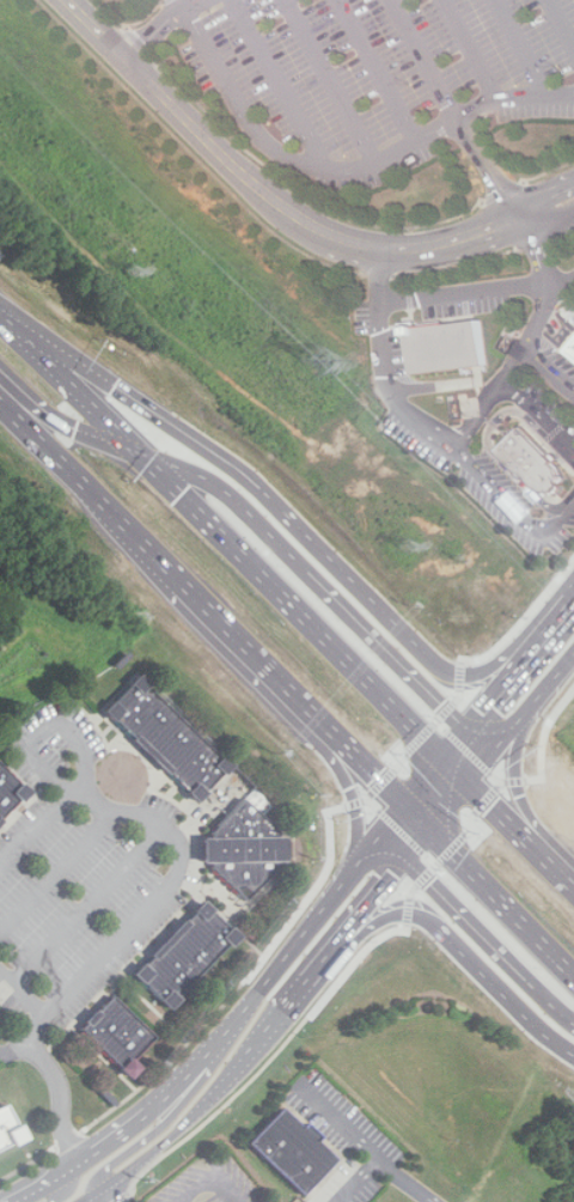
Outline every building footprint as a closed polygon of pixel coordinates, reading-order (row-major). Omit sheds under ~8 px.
[(407,328),(419,327),(481,322),(484,372),(411,379),(407,328)] [(564,358),(573,366),(573,347),(564,358)] [(523,429),(501,452),(549,499),(572,478),(523,429)] [(103,706),(166,768),(196,795),(230,759),(136,670),(103,706)] [(30,788),(0,759),(0,818),(30,788)] [(252,782),(210,828),(210,832),(200,832),(200,856),(210,856),(210,862),(245,896),(283,858),(283,831),(261,811),(271,800),(252,782)] [(238,929),(167,1003),(130,969),(202,895),(238,929)] [(111,992),(153,1032),(132,1055),(139,1062),(129,1073),(118,1063),(120,1061),(80,1024),(111,992)] [(23,1133),(6,1100),(0,1103),(0,1144),(23,1133)] [(249,1137),(304,1189),(336,1154),(281,1103),(249,1137)]
